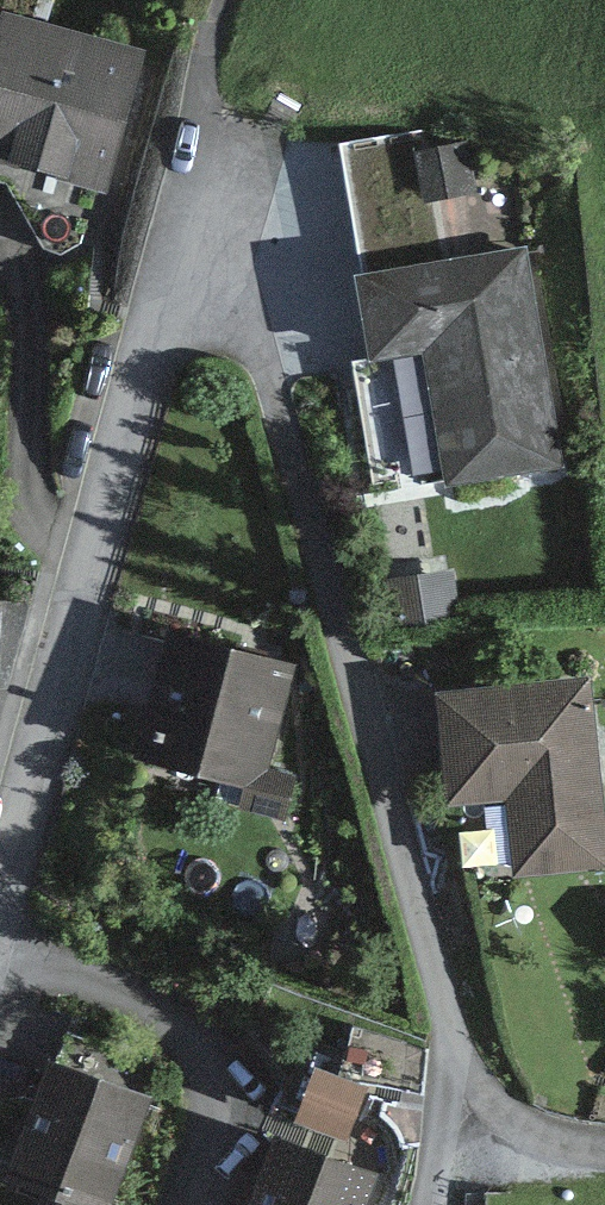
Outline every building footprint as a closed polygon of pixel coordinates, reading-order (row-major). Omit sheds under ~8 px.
[(149,48),(0,12),(0,131),(121,160),(149,48)] [(539,232),(366,261),(378,333),(431,324),(455,466),(575,446),(539,232)] [(466,608),(456,555),(400,565),(410,618),(466,608)] [(268,761),(298,647),(185,618),(156,732),(268,761)] [(593,660),(440,674),(450,781),(517,775),(524,858),(604,851),(604,784),(593,660)] [(364,1067),(315,1050),(299,1098),(348,1114),(364,1067)] [(140,1097),(55,1067),(18,1170),(51,1181),(43,1204),(102,1204),(140,1097)] [(382,1159),(277,1120),(245,1204),(365,1204),(382,1159)]
